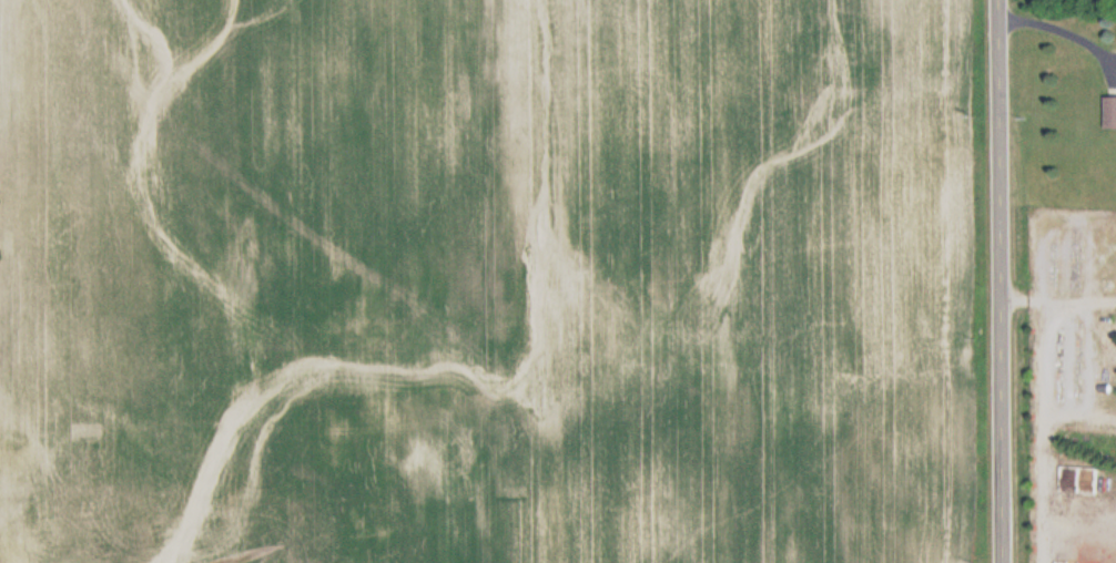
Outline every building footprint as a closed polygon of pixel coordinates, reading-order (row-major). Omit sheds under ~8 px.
[(1105,98),(1105,130),(1115,130),(1115,98),(1105,98)]
